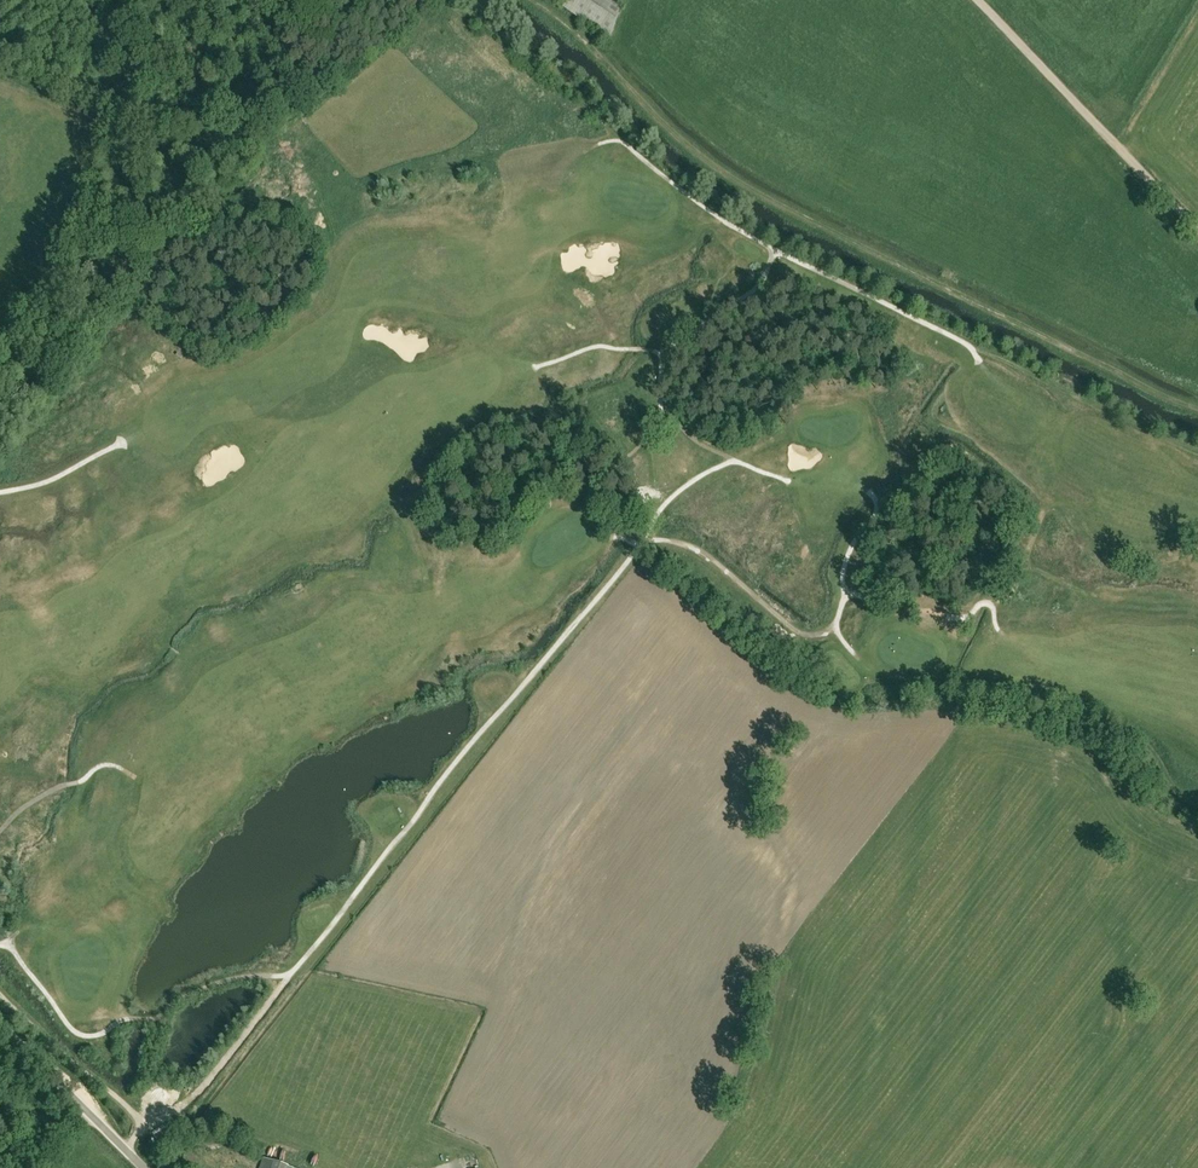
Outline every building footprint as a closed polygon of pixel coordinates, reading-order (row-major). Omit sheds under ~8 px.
[(609,41),(620,9),(608,0),(568,0),(562,8),(609,41)] [(263,1158),(260,1167),(292,1167),(263,1158)]
